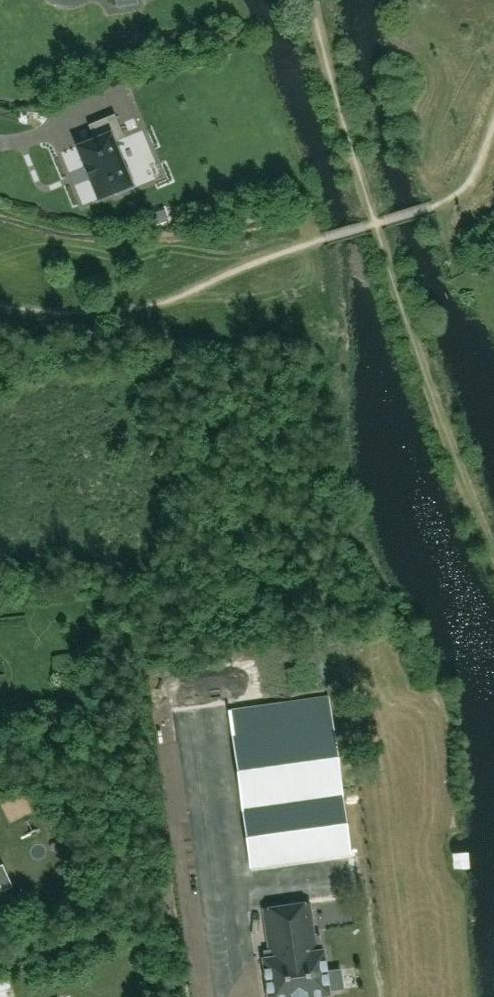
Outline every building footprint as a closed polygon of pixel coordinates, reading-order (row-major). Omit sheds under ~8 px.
[(122,139),(112,115),(86,126),(92,140),(75,148),(96,199),(113,192),(115,196),(134,188),(126,169),(122,170),(111,144),(122,139)] [(328,696),(229,710),(251,864),(350,851),(328,696)] [(28,880),(18,858),(0,867),(0,893),(28,880)] [(268,996),(307,996),(329,994),(328,990),(343,988),(340,970),(326,972),(323,950),(316,951),(309,904),(264,910),(270,958),(263,959),(268,996)]
